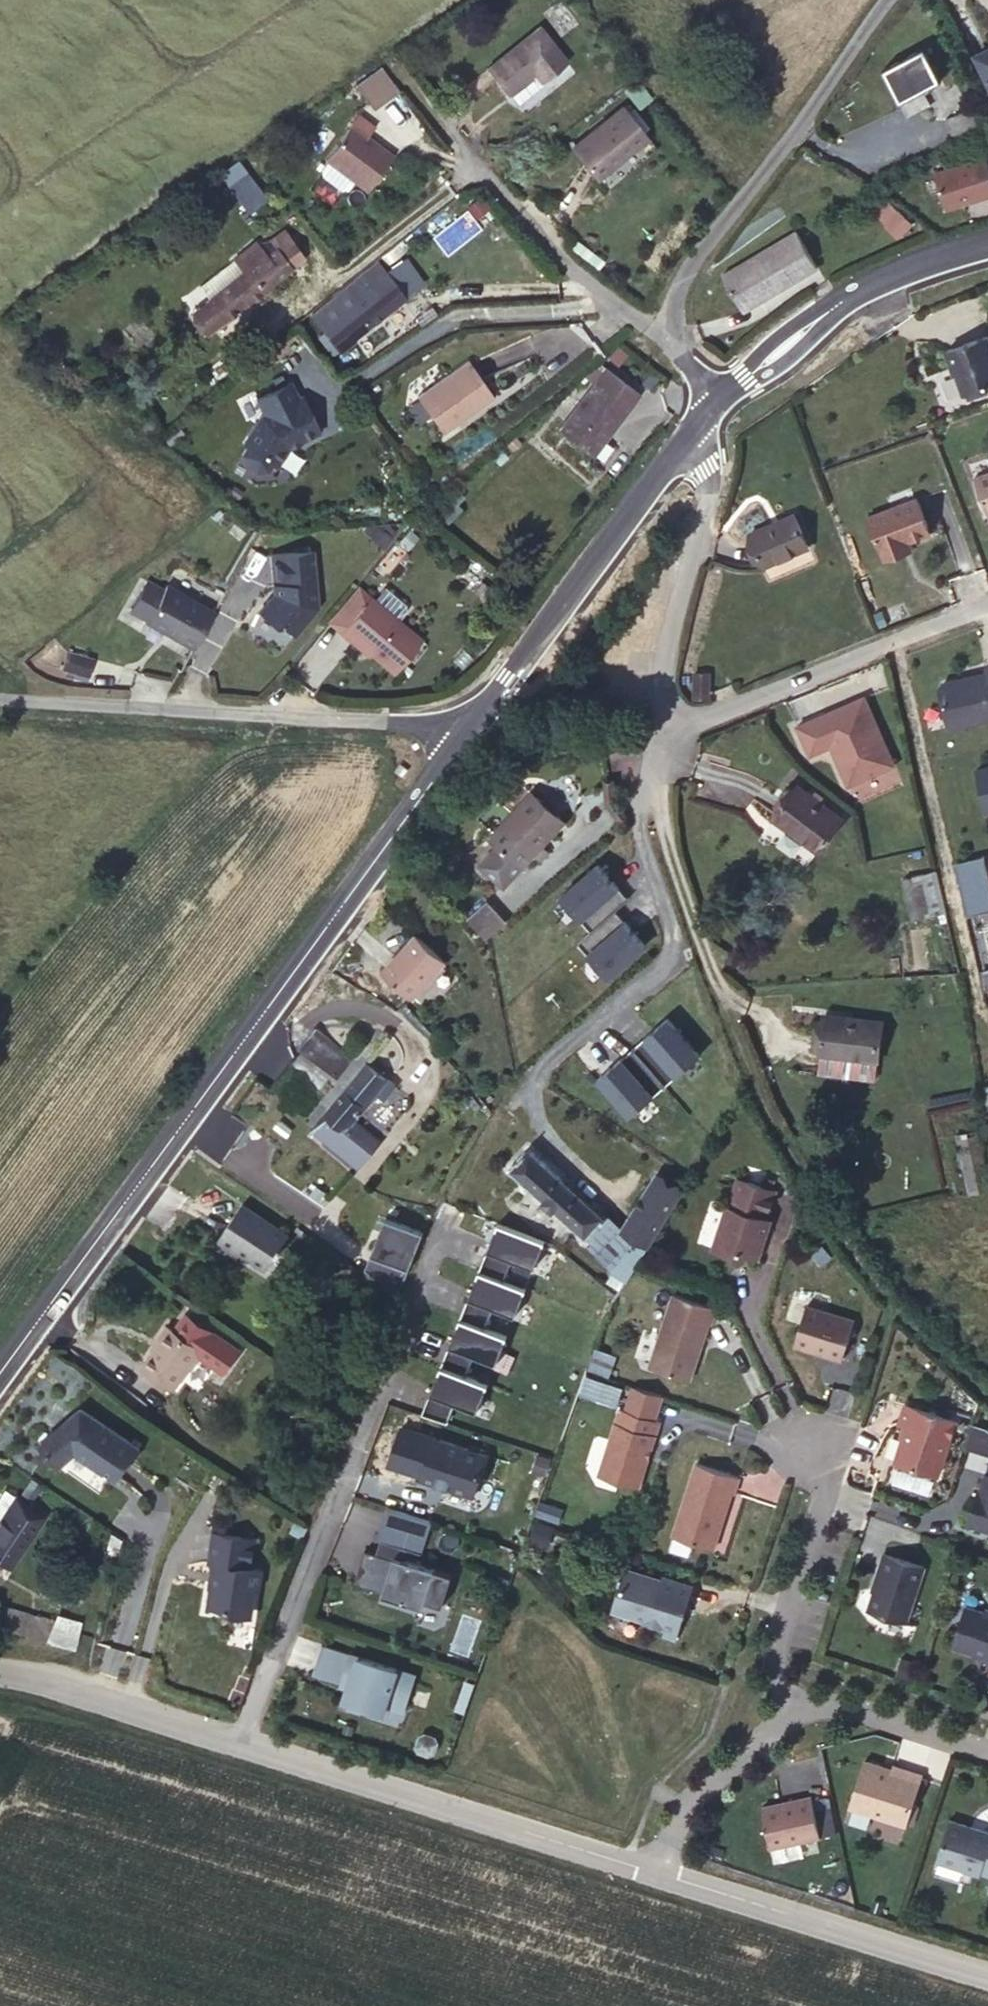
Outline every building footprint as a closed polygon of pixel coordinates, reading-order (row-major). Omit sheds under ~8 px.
[(534,73),(542,82),(568,62),(540,26),(487,69),(507,94),(509,93),(534,73)] [(884,71),(901,102),(925,89),(941,80),(924,50),(884,71)] [(976,57),(987,81),(987,51),(976,57)] [(381,66),(355,85),(374,109),(399,91),(381,66)] [(517,103),(542,82),(534,73),(509,93),(517,103)] [(925,89),(901,102),(904,108),(929,95),(925,89)] [(622,106),(570,147),(596,180),(648,137),(622,106)] [(977,107),(946,119),(956,143),(987,131),(977,107)] [(394,155),(351,123),(324,159),(367,191),(394,155)] [(931,167),(943,203),(987,191),(987,166),(984,154),(931,167)] [(221,169),(233,190),(250,180),(238,160),(221,169)] [(886,197),(871,211),(897,239),(911,225),(886,197)] [(798,235),(722,279),(744,315),(819,272),(798,235)] [(192,312),(206,333),(302,259),(288,238),(264,256),(254,242),(234,258),(244,272),(192,312)] [(406,298),(385,271),(370,284),(377,292),(340,321),(340,320),(319,335),(333,354),(342,347),(344,349),(355,340),(354,338),(406,298)] [(332,318),(325,310),(314,319),(321,327),(332,318)] [(948,350),(956,374),(958,373),(966,395),(987,387),(987,337),(948,350)] [(224,358),(234,371),(245,363),(236,349),(224,358)] [(493,396),(467,361),(417,396),(442,432),(493,396)] [(640,394),(606,369),(559,430),(593,456),(640,394)] [(288,383),(255,400),(263,416),(260,418),(243,446),(247,449),(242,457),(245,469),(256,475),(267,472),(272,464),(277,467),(288,448),(318,432),(300,397),(296,399),(288,383)] [(977,479),(987,510),(987,475),(977,479)] [(884,559),(905,552),(901,543),(909,540),(930,533),(917,498),(869,515),(884,559)] [(793,513),(747,533),(761,566),(807,546),(793,513)] [(901,543),(905,552),(912,549),(909,540),(901,543)] [(313,552),(273,554),(276,585),(273,585),(273,599),(267,599),(258,610),(274,624),(281,623),(294,634),(317,608),(313,552)] [(214,613),(166,586),(146,621),(194,648),(214,613)] [(343,636),(372,601),(361,591),(331,626),(343,636)] [(387,591),(376,603),(400,623),(408,614),(407,608),(387,591)] [(343,636),(342,636),(355,648),(358,644),(396,677),(424,644),(400,623),(376,603),(373,600),(372,601),(343,636)] [(88,674),(90,655),(63,651),(60,670),(88,674)] [(941,675),(949,723),(987,715),(987,665),(941,675)] [(713,679),(698,674),(691,698),(705,702),(713,679)] [(865,696),(797,726),(811,755),(832,746),(849,785),(895,765),(865,696)] [(979,768),(987,806),(987,766),(979,768)] [(798,785),(774,819),(818,851),(842,818),(798,785)] [(531,792),(490,837),(499,845),(481,865),(504,886),(564,823),(531,792)] [(984,855),(955,861),(967,916),(987,912),(987,871),(984,855)] [(628,900),(598,865),(559,898),(590,933),(615,911),(628,900)] [(945,912),(936,870),(903,878),(913,920),(945,912)] [(469,918),(487,940),(509,922),(489,900),(469,918)] [(615,911),(590,933),(577,944),(608,980),(646,947),(615,911)] [(383,973),(412,1001),(446,965),(417,937),(383,973)] [(883,1022),(826,1013),(817,1073),(874,1081),(883,1022)] [(701,1056),(667,1018),(596,1080),(630,1118),(701,1056)] [(316,1030),(298,1051),(337,1081),(353,1060),(316,1030)] [(367,1062),(314,1126),(359,1165),(379,1140),(355,1119),(388,1080),(367,1062)] [(957,1135),(969,1193),(987,1189),(987,1187),(976,1131),(957,1135)] [(529,1150),(510,1169),(585,1237),(587,1236),(596,1244),(614,1224),(604,1215),(602,1217),(529,1150)] [(648,1247),(681,1194),(653,1177),(621,1230),(633,1238),(648,1247)] [(762,1228),(764,1229),(767,1221),(765,1221),(774,1193),(737,1181),(728,1208),(726,1208),(712,1251),(734,1258),(739,1255),(756,1261),(764,1238),(761,1232),(762,1228)] [(264,1269),(275,1253),(279,1247),(287,1236),(241,1205),(212,1246),(233,1261),(239,1252),(264,1269)] [(385,1218),(364,1270),(399,1293),(423,1234),(385,1218)] [(544,1241),(498,1223),(480,1271),(504,1281),(512,1260),(533,1268),(544,1241)] [(621,1230),(614,1224),(596,1244),(592,1247),(615,1270),(620,1261),(633,1238),(621,1230)] [(634,1270),(648,1247),(633,1238),(620,1261),(634,1270)] [(612,1274),(626,1283),(634,1270),(620,1261),(615,1270),(612,1274)] [(504,1281),(480,1271),(469,1298),(460,1319),(486,1329),(494,1308),(515,1316),(526,1289),(504,1281)] [(709,1327),(714,1310),(672,1296),(649,1369),(688,1382),(694,1364),(692,1363),(694,1355),(697,1356),(707,1327),(709,1327)] [(161,1336),(144,1361),(174,1381),(189,1360),(192,1362),(201,1350),(225,1366),(241,1344),(188,1306),(176,1323),(170,1318),(158,1334),(161,1336)] [(853,1324),(805,1308),(792,1348),(840,1363),(853,1324)] [(486,1329),(460,1319),(449,1345),(442,1366),(466,1376),(474,1355),(496,1364),(507,1337),(486,1329)] [(466,1376),(442,1366),(431,1393),(422,1415),(446,1423),(455,1403),(477,1412),(488,1385),(466,1376)] [(83,1393),(40,1430),(61,1458),(80,1441),(117,1472),(141,1438),(83,1393)] [(953,1425),(903,1409),(897,1428),(904,1430),(892,1465),(935,1478),(953,1425)] [(657,1423),(618,1410),(596,1476),(635,1489),(657,1423)] [(984,1431),(971,1427),(963,1451),(976,1455),(984,1431)] [(984,1431),(976,1455),(987,1459),(987,1434),(984,1431)] [(433,1440),(420,1480),(436,1485),(437,1481),(446,1484),(445,1488),(472,1497),(486,1457),(433,1440)] [(731,1496),(736,1479),(694,1465),(670,1537),(710,1551),(716,1532),(714,1532),(716,1524),(718,1525),(729,1495),(731,1496)] [(964,1527),(987,1535),(987,1478),(983,1477),(977,1494),(975,1494),(964,1527)] [(14,1497),(3,1491),(0,1495),(0,1518),(14,1497)] [(0,1518),(0,1560),(8,1566),(43,1515),(15,1496),(14,1497),(0,1518)] [(364,1550),(353,1583),(381,1592),(380,1595),(421,1609),(424,1601),(440,1607),(451,1575),(404,1560),(407,1551),(420,1556),(431,1523),(387,1508),(376,1541),(383,1544),(390,1546),(386,1557),(380,1555),(364,1550)] [(536,1524),(530,1542),(545,1547),(551,1530),(536,1524)] [(255,1539),(214,1532),(209,1563),(215,1564),(214,1571),(216,1571),(215,1583),(212,1585),(209,1606),(230,1609),(234,1614),(247,1616),(251,1612),(255,1590),(259,1587),(262,1570),(251,1568),(255,1539)] [(921,1570),(880,1557),(875,1572),(878,1573),(865,1612),(903,1625),(921,1570)] [(659,1582),(623,1570),(612,1603),(614,1607),(636,1614),(638,1619),(664,1628),(661,1636),(672,1640),(689,1588),(661,1578),(659,1582)] [(0,1608),(0,1626),(33,1636),(38,1619),(2,1607),(0,1608)] [(950,1649),(984,1661),(983,1664),(987,1666),(987,1615),(985,1614),(981,1616),(963,1610),(950,1649)] [(46,1640),(74,1648),(81,1622),(57,1616),(54,1624),(46,1640)] [(38,1619),(33,1636),(46,1640),(54,1624),(38,1619)] [(419,1667),(324,1637),(313,1667),(346,1678),(342,1690),(386,1706),(387,1704),(406,1711),(419,1667)] [(99,1670),(117,1678),(127,1655),(108,1647),(99,1670)] [(887,1773),(860,1763),(845,1809),(902,1828),(918,1779),(888,1769),(887,1773)] [(807,1799),(757,1809),(766,1850),(815,1839),(807,1799)] [(944,1823),(931,1863),(975,1877),(976,1874),(987,1879),(987,1835),(987,1834),(987,1837),(944,1823)]
